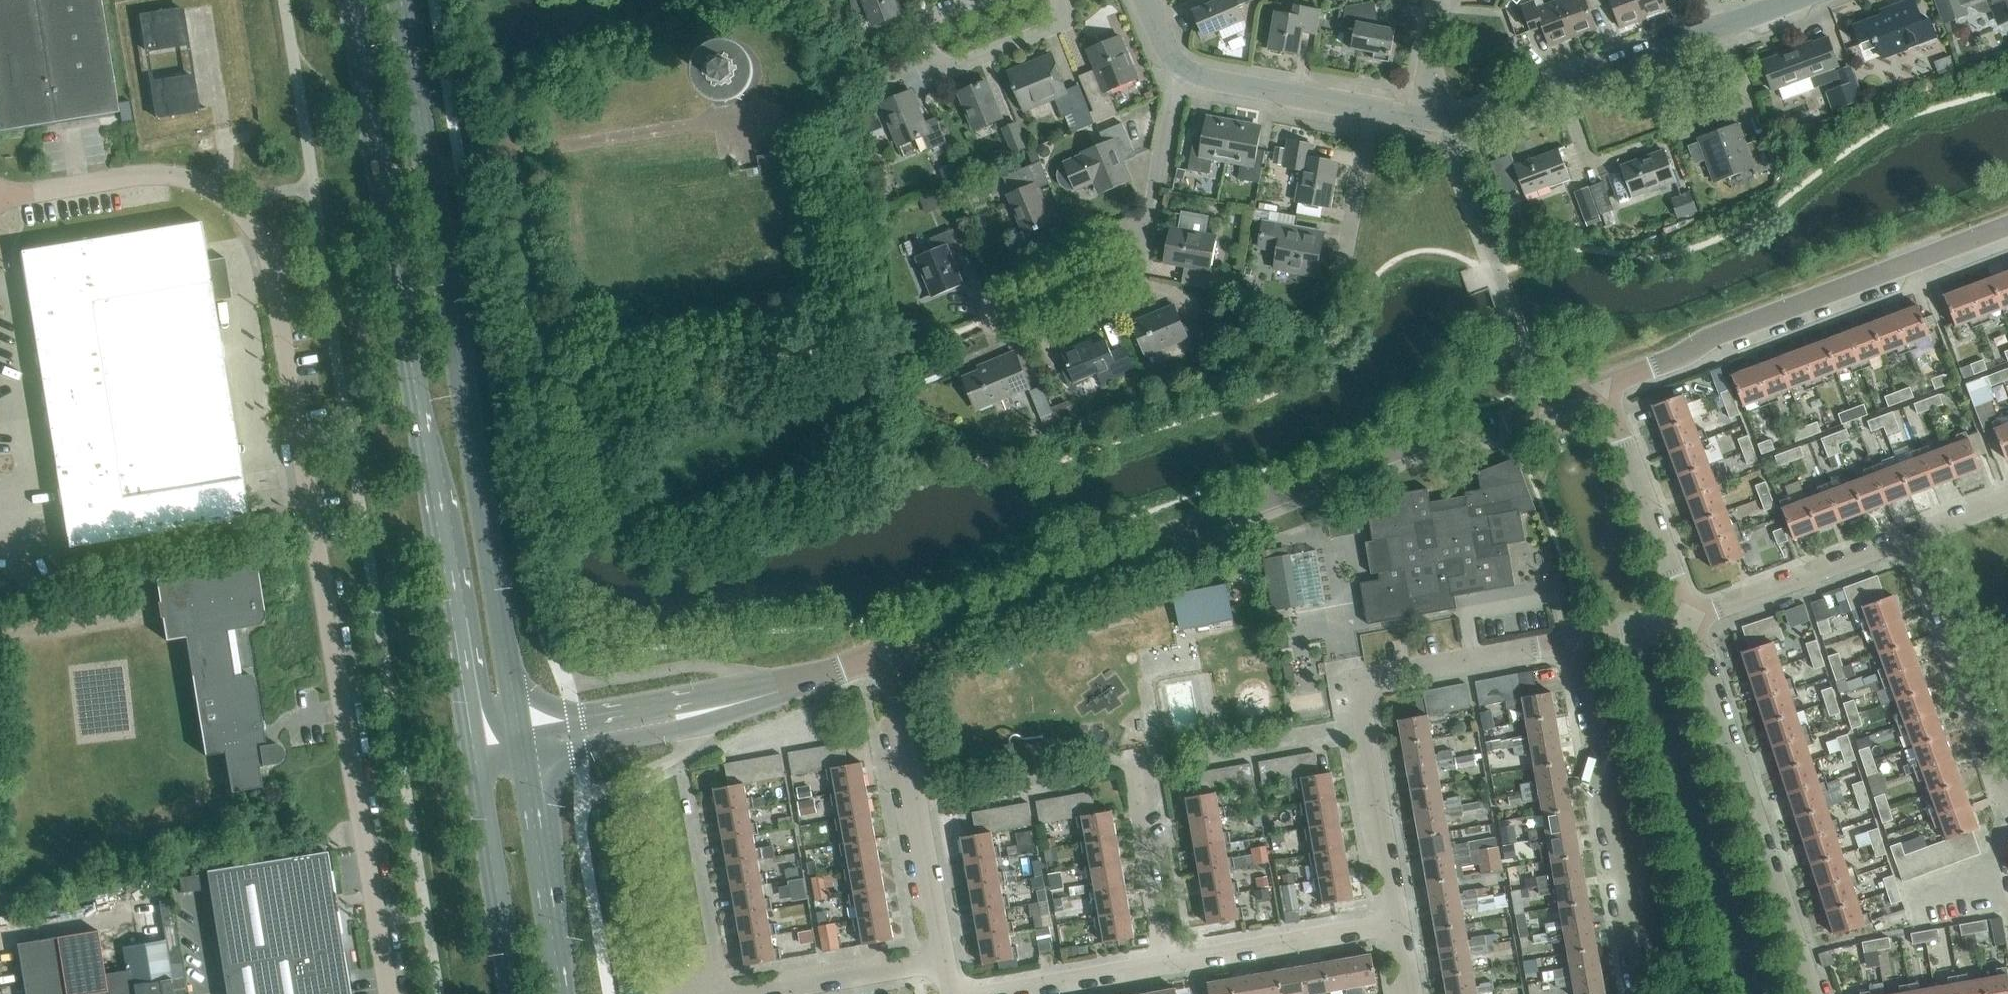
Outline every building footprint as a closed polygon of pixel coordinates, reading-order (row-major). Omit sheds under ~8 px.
[(119,112),(101,0),(0,0),(0,130),(119,112)] [(874,24),(899,14),(893,0),(865,0),(874,24)] [(1251,0),(1218,0),(1194,10),(1201,27),(1204,26),(1207,35),(1244,20),(1238,5),(1251,0)] [(1559,0),(1557,0),(1545,5),(1543,0),(1535,0),(1522,5),(1531,31),(1543,27),(1550,45),(1573,37),(1559,0)] [(1600,5),(1598,0),(1559,0),(1573,37),(1596,28),(1589,10),(1600,5)] [(1637,0),(1598,0),(1600,5),(1611,1),(1621,28),(1644,19),(1637,0)] [(1644,19),(1667,10),(1663,0),(1637,0),(1644,19)] [(1936,37),(1929,19),(1922,21),(1914,0),(1907,0),(1891,6),(1893,10),(1854,25),(1860,44),(1875,38),(1882,57),(1936,37)] [(1942,23),(1967,14),(1965,9),(1973,6),(1975,9),(1979,12),(1984,12),(1987,12),(1995,10),(1999,21),(2007,18),(2007,0),(1934,0),(1942,23)] [(1374,2),(1346,7),(1342,26),(1355,29),(1351,49),(1374,53),(1373,59),(1389,62),(1396,29),(1379,25),(1374,2)] [(1316,34),(1320,11),(1295,6),(1293,15),(1276,12),(1269,48),(1299,54),(1303,32),(1316,34)] [(146,50),(187,44),(182,8),(140,15),(146,50)] [(1829,37),(1762,61),(1772,90),(1779,87),(1784,100),(1814,89),(1813,86),(1838,77),(1835,67),(1839,65),(1829,37)] [(1094,111),(1091,112),(1095,123),(1117,114),(1107,89),(1136,77),(1119,38),(1090,51),(1101,76),(1083,84),(1094,111)] [(760,80),(761,73),(760,67),(758,61),(755,56),(751,51),(747,47),(742,44),(735,42),(729,42),(721,43),(715,46),(709,50),(705,55),(701,61),(699,67),(699,74),(700,81),(704,88),(708,94),(715,99),(722,101),(730,103),(736,102),(744,99),(749,96),(754,90),(758,85),(760,80)] [(1063,118),(1073,114),(1080,129),(1095,123),(1091,112),(1090,113),(1079,85),(1066,90),(1051,55),(1009,72),(1024,110),(1054,98),(1063,118)] [(1953,67),(1950,57),(1934,62),(1937,72),(1938,73),(1953,67)] [(157,116),(197,110),(192,75),(151,82),(157,116)] [(974,129),(1001,118),(986,81),(959,92),(974,129)] [(1855,81),(1844,85),(1851,104),(1854,103),(1862,100),(1855,81)] [(929,150),(947,143),(937,117),(924,122),(911,91),(881,103),(899,146),(923,136),(929,150)] [(1227,161),(1234,121),(1210,117),(1206,140),(1195,138),(1189,170),(1210,174),(1213,158),(1227,161)] [(1259,183),(1265,151),(1253,148),(1258,126),(1234,121),(1227,161),(1241,163),(1238,179),(1259,183)] [(1013,153),(1027,147),(1017,123),(1003,129),(1013,153)] [(1123,162),(1136,156),(1122,123),(1100,132),(1104,143),(1082,152),(1083,155),(1067,162),(1078,188),(1094,182),(1098,191),(1130,177),(1123,162)] [(1754,173),(1769,168),(1759,140),(1745,145),(1738,123),(1699,137),(1715,182),(1753,168),(1754,173)] [(1328,207),(1336,163),(1311,158),(1314,145),(1288,140),(1287,149),(1286,156),(1284,165),(1284,166),(1303,170),(1298,201),(1328,207)] [(1279,148),(1276,164),(1284,165),(1286,156),(1287,149),(1279,148)] [(1550,187),(1570,179),(1559,148),(1515,165),(1511,154),(1490,162),(1503,194),(1522,187),(1525,195),(1550,186),(1550,187)] [(1633,196),(1675,180),(1665,150),(1622,166),(1633,196)] [(1018,170),(1019,170),(1004,177),(1010,193),(1007,194),(1024,235),(1051,223),(1037,188),(1049,183),(1040,161),(1018,170)] [(950,165),(939,170),(944,181),(955,176),(950,165)] [(760,167),(746,169),(747,171),(748,177),(761,175),(760,170),(760,167)] [(1177,169),(1175,179),(1183,180),(1185,171),(1177,169)] [(1601,215),(1614,210),(1603,181),(1591,186),(1591,188),(1601,215)] [(943,188),(920,197),(925,208),(948,199),(943,188)] [(1601,215),(1591,188),(1577,193),(1587,220),(1601,215)] [(1691,193),(1676,198),(1683,218),(1698,212),(1691,193)] [(1213,237),(1206,236),(1209,216),(1181,211),(1178,231),(1173,230),(1167,261),(1194,266),(1190,285),(1235,293),(1239,273),(1208,267),(1213,237)] [(207,260),(201,221),(20,250),(56,469),(69,548),(248,518),(242,478),(213,301),(231,298),(225,257),(207,260)] [(1316,276),(1324,232),(1263,221),(1259,247),(1278,250),(1274,269),(1316,276)] [(955,266),(966,262),(953,229),(930,238),(935,250),(917,258),(932,295),(962,283),(955,266)] [(1991,278),(2002,308),(2007,306),(2007,271),(1991,278)] [(2002,308),(1991,278),(1968,286),(1982,324),(1991,320),(1988,313),(2002,308)] [(1243,282),(1241,295),(1251,297),(1251,296),(1253,284),(1243,282)] [(1982,324),(1968,286),(1944,295),(1956,326),(1970,320),(1973,327),(1982,324)] [(1191,347),(1203,342),(1193,318),(1182,323),(1174,305),(1132,322),(1146,355),(1187,338),(1191,347)] [(1918,305),(1895,314),(1909,351),(1918,348),(1915,341),(1930,336),(1918,305)] [(1909,351),(1895,314),(1872,322),(1883,353),(1897,348),(1899,355),(1909,351)] [(1883,353),(1872,322),(1848,331),(1862,369),(1871,365),(1869,358),(1883,353)] [(1862,369),(1848,331),(1825,340),(1837,370),(1850,365),(1853,372),(1862,369)] [(1091,339),(1061,351),(1069,369),(1063,371),(1070,387),(1084,381),(1083,379),(1097,373),(1102,385),(1135,371),(1125,347),(1111,352),(1106,339),(1093,344),(1091,339)] [(1837,370),(1825,340),(1802,349),(1816,386),(1825,383),(1823,376),(1837,370)] [(1816,386),(1802,349),(1779,357),(1790,388),(1804,383),(1806,390),(1816,386)] [(977,409),(1029,387),(1014,352),(990,362),(992,366),(964,377),(977,409)] [(1790,388),(1779,357),(1755,366),(1769,403),(1779,400),(1776,393),(1790,388)] [(1987,369),(1985,364),(1983,359),(1962,367),(1965,377),(1987,369)] [(1225,362),(1214,366),(1217,374),(1217,376),(1228,371),(1227,367),(1225,362)] [(1725,366),(1717,369),(1725,390),(1734,387),(1725,366)] [(1769,403),(1755,366),(1732,375),(1744,405),(1758,400),(1760,407),(1769,403)] [(2000,371),(2004,382),(2007,380),(2007,368),(2000,371)] [(2004,382),(2000,371),(1988,375),(1992,386),(2004,382)] [(1948,384),(1944,374),(1931,378),(1935,388),(1948,384)] [(1030,391),(1041,417),(1051,413),(1053,412),(1042,386),(1030,391)] [(1914,396),(1910,386),(1897,391),(1901,401),(1914,396)] [(1735,401),(1731,389),(1720,393),(1725,405),(1735,401)] [(1653,405),(1661,429),(1692,417),(1687,404),(1694,401),(1690,391),(1653,405)] [(1901,401),(1897,391),(1885,396),(1888,406),(1901,401)] [(1943,404),(1939,393),(1927,398),(1931,408),(1943,404)] [(1931,408),(1927,398),(1914,403),(1918,414),(1931,408)] [(1998,419),(1991,400),(1975,406),(1985,432),(1995,428),(1992,421),(1998,419)] [(1740,414),(1735,401),(1725,405),(1730,418),(1740,414)] [(1867,414),(1863,404),(1851,409),(1855,418),(1867,414)] [(1855,418),(1851,409),(1839,413),(1842,423),(1855,418)] [(1900,430),(1893,411),(1881,416),(1885,426),(1884,426),(1887,434),(1900,430)] [(1051,413),(1041,417),(1045,428),(1056,424),(1051,413)] [(1885,426),(1881,416),(1867,421),(1871,431),(1884,426),(1885,426)] [(1092,417),(1081,422),(1084,429),(1092,426),(1095,424),(1092,417)] [(1697,432),(1692,417),(1661,429),(1670,452),(1707,438),(1704,429),(1697,432)] [(2005,425),(2002,418),(1998,419),(1992,421),(1995,428),(2006,459),(2007,458),(2007,423),(2005,425)] [(1821,431),(1817,422),(1804,426),(1808,436),(1821,431)] [(1808,436),(1804,426),(1792,431),(1796,441),(1808,436)] [(1850,439),(1846,428),(1834,433),(1838,443),(1850,439)] [(1959,442),(1946,447),(1957,477),(1980,469),(1966,431),(1956,435),(1959,442)] [(1841,452),(1838,443),(1834,433),(1821,438),(1828,457),(1841,452)] [(1753,448),(1748,434),(1738,438),(1743,452),(1753,448)] [(1711,448),(1707,438),(1670,452),(1679,475),(1709,464),(1704,450),(1711,448)] [(1775,448),(1771,439),(1759,444),(1762,453),(1775,448)] [(1804,456),(1800,445),(1788,450),(1792,461),(1804,456)] [(1957,477),(1946,447),(1931,452),(1929,445),(1920,449),(1934,486),(1957,477)] [(1758,461),(1753,448),(1743,452),(1747,464),(1758,461)] [(1934,486),(1920,449),(1910,452),(1913,459),(1899,464),(1910,495),(1934,486)] [(1792,461),(1788,450),(1775,455),(1779,466),(1792,461)] [(1381,579),(1361,582),(1368,624),(1457,608),(1455,595),(1515,585),(1509,553),(1507,543),(1525,540),(1520,514),(1535,509),(1536,509),(1516,457),(1477,472),(1477,474),(1478,473),(1481,489),(1465,492),(1466,493),(1430,500),(1428,488),(1396,494),(1400,513),(1369,518),(1371,530),(1373,540),(1366,542),(1372,573),(1379,572),(1381,579)] [(1910,495),(1899,464),(1885,469),(1882,463),(1873,466),(1887,503),(1910,495)] [(1714,478),(1709,464),(1679,475),(1687,499),(1725,485),(1721,475),(1714,478)] [(1887,503),(1873,466),(1864,469),(1866,476),(1852,482),(1864,512),(1887,503)] [(1864,512),(1852,482),(1839,487),(1836,480),(1827,483),(1840,521),(1864,512)] [(1771,494),(1766,481),(1755,485),(1760,498),(1771,494)] [(1840,521),(1827,483),(1818,487),(1820,494),(1806,499),(1817,529),(1840,521)] [(1728,494),(1725,485),(1687,499),(1696,522),(1727,511),(1721,497),(1728,494)] [(1775,507),(1771,494),(1760,498),(1765,511),(1775,507)] [(1817,529),(1806,499),(1792,504),(1790,497),(1780,501),(1794,538),(1817,529)] [(1732,524),(1727,511),(1696,522),(1705,545),(1742,531),(1738,522),(1732,524)] [(1356,518),(1330,523),(1332,537),(1359,533),(1356,518)] [(1788,540),(1783,527),(1773,531),(1778,544),(1788,540)] [(1745,540),(1742,531),(1705,545),(1713,568),(1744,557),(1738,543),(1745,540)] [(1316,550),(1264,559),(1273,610),(1325,601),(1316,550)] [(246,627),(256,625),(259,624),(261,622),(263,620),(264,617),(264,614),(256,563),(156,579),(165,640),(185,637),(204,755),(224,752),(230,791),(262,786),(258,767),(268,765),(268,764),(275,763),(278,762),(280,761),(282,759),(283,756),(284,753),(283,750),(282,747),(280,745),(278,744),(275,743),(272,743),(265,744),(246,627)] [(1877,575),(1867,579),(1875,602),(1886,598),(1877,575)] [(1875,602),(1867,579),(1855,583),(1864,606),(1875,602)] [(1864,606),(1855,583),(1843,587),(1852,610),(1863,606),(1864,606)] [(1232,619),(1225,585),(1175,595),(1182,628),(1232,619)] [(1828,618),(1852,610),(1843,587),(1834,591),(1839,604),(1834,606),(1830,596),(1811,602),(1821,634),(1826,632),(1832,630),(1828,618)] [(1893,595),(1886,598),(1875,602),(1864,606),(1863,606),(1868,620),(1861,623),(1865,632),(1902,618),(1893,595)] [(1789,609),(1795,626),(1814,618),(1807,602),(1789,609)] [(1777,615),(1765,619),(1773,642),(1780,640),(1784,638),(1777,615)] [(1910,642),(1902,618),(1865,632),(1868,642),(1875,639),(1880,653),(1910,642)] [(1773,642),(1765,619),(1754,622),(1761,645),(1773,642)] [(1761,645),(1754,622),(1742,626),(1750,649),(1761,645)] [(1820,652),(1816,639),(1805,643),(1810,656),(1820,652)] [(1780,640),(1773,642),(1761,645),(1750,649),(1742,652),(1750,675),(1781,665),(1776,651),(1783,649),(1780,640)] [(1919,665),(1910,642),(1880,653),(1885,667),(1878,669),(1882,678),(1919,665)] [(1825,666),(1820,652),(1810,656),(1814,669),(1825,666)] [(1843,666),(1838,653),(1833,654),(1828,655),(1833,670),(1843,666)] [(1852,663),(1843,666),(1847,678),(1856,674),(1852,663)] [(1785,679),(1781,665),(1750,675),(1758,699),(1795,686),(1792,677),(1785,679)] [(1927,688),(1919,665),(1882,678),(1885,688),(1892,685),(1897,699),(1927,688)] [(1847,678),(1843,666),(1833,670),(1836,681),(1847,678)] [(1556,715),(1552,692),(1537,694),(1533,671),(1518,673),(1523,697),(1512,699),(1506,700),(1506,701),(1507,709),(1520,707),(1519,705),(1524,704),(1527,721),(1556,715)] [(1523,697),(1518,673),(1508,675),(1512,699),(1523,697)] [(1512,699),(1508,675),(1497,677),(1502,701),(1506,701),(1506,700),(1512,699)] [(1502,701),(1497,677),(1487,679),(1491,703),(1502,701)] [(1491,703),(1487,679),(1475,681),(1480,705),(1489,704),(1491,703)] [(1466,683),(1455,685),(1460,709),(1471,707),(1466,683)] [(1460,709),(1455,685),(1445,687),(1449,711),(1460,709)] [(1803,710),(1799,696),(1795,686),(1758,699),(1765,722),(1803,710)] [(1449,711),(1445,687),(1434,689),(1439,713),(1445,712),(1449,711)] [(1836,699),(1832,687),(1821,690),(1825,703),(1836,699)] [(1936,711),(1927,688),(1897,699),(1902,713),(1895,716),(1899,725),(1936,711)] [(1439,713),(1434,689),(1424,690),(1428,714),(1439,713)] [(1840,713),(1836,699),(1825,703),(1830,716),(1840,713)] [(1859,713),(1854,699),(1843,703),(1848,717),(1859,713)] [(1493,708),(1482,710),(1485,728),(1496,726),(1493,708)] [(1811,734),(1808,724),(1803,710),(1765,722),(1773,746),(1811,734)] [(1944,735),(1936,711),(1899,725),(1902,734),(1909,732),(1914,746),(1944,735)] [(1447,721),(1445,712),(1439,713),(1428,714),(1399,719),(1403,743),(1432,738),(1429,722),(1434,721),(1435,723),(1447,721)] [(1862,724),(1859,713),(1848,717),(1852,728),(1856,726),(1862,724)] [(1560,738),(1556,715),(1527,721),(1530,737),(1525,738),(1525,736),(1512,738),(1514,747),(1560,738)] [(1851,746),(1847,733),(1837,737),(1841,750),(1851,746)] [(1819,758),(1814,743),(1811,734),(1773,746),(1781,769),(1812,759),(1812,760),(1819,758)] [(1953,758),(1944,735),(1914,746),(1919,760),(1903,765),(1906,774),(1915,771),(1916,772),(1953,758)] [(1435,754),(1432,738),(1403,743),(1407,766),(1453,758),(1452,749),(1439,751),(1440,753),(1435,754)] [(1564,762),(1560,738),(1514,747),(1516,756),(1528,753),(1527,751),(1532,750),(1535,767),(1564,762)] [(1501,740),(1487,742),(1488,751),(1502,749),(1501,740)] [(845,742),(833,744),(837,767),(848,765),(848,764),(845,742)] [(837,767),(833,744),(822,746),(826,769),(827,769),(837,767)] [(826,769),(822,746),(811,748),(815,771),(826,769)] [(1855,759),(1851,746),(1841,750),(1845,762),(1855,759)] [(1874,759),(1870,746),(1859,749),(1863,762),(1874,759)] [(815,771),(811,748),(800,750),(804,773),(815,771)] [(804,773),(800,750),(789,752),(793,775),(804,773)] [(1315,752),(1304,754),(1308,776),(1319,774),(1315,752)] [(781,754),(770,756),(774,778),(785,776),(781,754)] [(1308,776),(1304,754),(1293,756),(1297,778),(1308,776)] [(1474,754),(1454,758),(1456,768),(1476,765),(1474,754)] [(774,778),(770,756),(758,758),(762,780),(774,778)] [(1297,778),(1293,756),(1282,758),(1286,780),(1297,778)] [(762,780),(758,758),(747,759),(751,782),(762,780)] [(1286,780),(1282,758),(1270,760),(1274,782),(1286,780)] [(1455,767),(1453,758),(1407,766),(1411,790),(1440,784),(1438,768),(1442,767),(1443,769),(1455,767)] [(1961,781),(1953,758),(1916,772),(1919,781),(1926,778),(1931,792),(1961,781)] [(751,782),(747,759),(736,761),(740,784),(745,783),(751,782)] [(1816,773),(1812,760),(1812,759),(1781,769),(1789,793),(1826,781),(1823,771),(1816,773)] [(1878,772),(1874,759),(1863,762),(1868,775),(1878,772)] [(1274,782),(1270,760),(1259,761),(1263,784),(1274,782)] [(740,784),(736,761),(725,763),(729,786),(740,784)] [(863,762),(848,764),(848,765),(837,767),(827,769),(829,780),(834,779),(836,793),(867,787),(863,762)] [(1568,785),(1564,762),(1535,767),(1538,783),(1533,784),(1533,782),(1521,784),(1522,793),(1568,785)] [(1251,763),(1240,765),(1244,787),(1255,785),(1251,763)] [(1244,787),(1240,765),(1229,767),(1233,789),(1244,787)] [(1233,789),(1229,767),(1218,769),(1222,791),(1233,789)] [(1222,791),(1218,769),(1207,771),(1211,793),(1217,792),(1222,791)] [(1211,793),(1207,771),(1195,773),(1199,795),(1211,793)] [(1297,778),(1298,789),(1302,788),(1306,802),(1301,803),(1337,797),(1332,772),(1319,774),(1308,776),(1297,778)] [(1867,794),(1862,780),(1852,784),(1856,797),(1867,794)] [(1829,790),(1826,781),(1789,793),(1796,817),(1827,807),(1822,792),(1829,790)] [(1970,805),(1961,781),(1931,792),(1936,806),(1929,808),(1933,818),(1970,805)] [(748,798),(745,783),(740,784),(729,786),(714,788),(719,814),(754,807),(753,799),(752,797),(748,798)] [(1443,800),(1440,784),(1411,790),(1415,813),(1461,804),(1460,795),(1448,797),(1448,799),(1443,800)] [(1573,808),(1568,785),(1522,793),(1524,802),(1536,800),(1536,798),(1541,797),(1544,813),(1573,808)] [(809,787),(796,789),(798,799),(810,797),(809,787)] [(872,812),(867,787),(836,793),(832,794),(834,805),(838,804),(841,818),(872,812)] [(1246,789),(1233,791),(1235,799),(1247,797),(1246,789)] [(1096,813),(1092,791),(1081,793),(1085,815),(1096,813)] [(1220,807),(1217,792),(1211,793),(1199,795),(1186,797),(1191,822),(1226,816),(1224,806),(1220,807)] [(1085,815),(1081,793),(1070,795),(1074,817),(1077,817),(1085,815)] [(1889,806),(1885,793),(1874,796),(1878,809),(1889,806)] [(1871,806),(1867,794),(1856,797),(1861,810),(1871,806)] [(1074,817),(1070,795),(1059,797),(1063,819),(1074,817)] [(1521,795),(1509,797),(1511,806),(1522,804),(1521,795)] [(763,797),(753,799),(754,807),(754,808),(764,806),(763,797)] [(1063,819),(1059,797),(1048,799),(1052,821),(1063,819)] [(1341,822),(1337,797),(1301,803),(1303,814),(1308,813),(1310,827),(1305,828),(1306,829),(1341,822)] [(812,799),(797,801),(800,814),(814,811),(812,799)] [(1052,821),(1048,799),(1036,801),(1040,823),(1052,821)] [(1029,802),(1018,804),(1022,826),(1032,825),(1029,802)] [(1476,802),(1461,804),(1463,813),(1463,815),(1478,813),(1476,802)] [(1022,826),(1018,804),(1006,806),(1010,828),(1022,826)] [(1463,813),(1461,804),(1415,813),(1420,836),(1449,831),(1446,814),(1451,813),(1451,816),(1463,813)] [(1978,828),(1976,821),(1970,805),(1933,818),(1936,827),(1943,825),(1948,839),(1950,838),(1961,834),(1972,830),(1973,830),(1978,828)] [(1010,828),(1006,806),(995,808),(999,830),(1010,828)] [(1893,819),(1889,806),(1878,809),(1883,822),(1893,819)] [(752,823),(752,821),(750,809),(754,808),(754,807),(719,814),(723,839),(759,832),(757,822),(752,823)] [(1842,828),(1839,821),(1839,818),(1832,820),(1827,807),(1796,817),(1804,840),(1842,828)] [(999,830),(995,808),(984,810),(988,832),(992,831),(992,832),(999,830)] [(1577,831),(1575,821),(1573,808),(1544,813),(1547,830),(1542,831),(1541,828),(1529,831),(1531,840),(1577,831)] [(988,832),(984,810),(973,812),(977,834),(988,832)] [(1117,835),(1115,821),(1113,810),(1096,813),(1085,815),(1077,817),(1079,827),(1084,827),(1086,841),(1082,841),(1082,842),(1117,835)] [(876,838),(873,821),(872,812),(841,818),(836,819),(838,830),(843,829),(845,843),(841,844),(876,838)] [(1261,814),(1253,815),(1254,827),(1263,825),(1261,814)] [(792,816),(779,818),(781,830),(795,828),(792,816)] [(1224,832),(1222,821),(1222,818),(1226,817),(1226,816),(1191,822),(1195,848),(1231,842),(1229,831),(1224,832)] [(1346,848),(1341,822),(1306,829),(1307,839),(1312,838),(1315,852),(1310,853),(1310,854),(1346,848)] [(811,825),(802,826),(804,840),(813,839),(811,825)] [(1513,827),(1501,829),(1504,844),(1515,842),(1513,827)] [(1882,841),(1878,827),(1867,831),(1872,844),(1882,841)] [(1845,837),(1842,828),(1804,840),(1812,864),(1842,854),(1842,853),(1838,839),(1845,837)] [(1020,852),(1037,850),(1033,830),(1017,833),(1020,852)] [(1981,853),(1973,830),(1972,830),(1961,834),(1970,857),(1981,853)] [(995,846),(992,832),(992,831),(988,832),(977,834),(961,837),(966,862),(1001,856),(999,845),(995,846)] [(1451,847),(1449,831),(1420,836),(1424,859),(1470,851),(1468,843),(1468,841),(1456,844),(1456,846),(1451,847)] [(1581,855),(1577,831),(1531,840),(1532,848),(1545,846),(1544,844),(1549,843),(1552,860),(1581,855)] [(774,845),(761,847),(757,848),(754,834),(759,833),(759,832),(723,839),(728,864),(759,859),(775,856),(774,845)] [(1283,832),(1272,834),(1274,842),(1285,840),(1283,832)] [(1970,857),(1961,834),(1950,838),(1959,861),(1970,857)] [(1122,861),(1117,835),(1082,842),(1084,853),(1088,852),(1091,866),(1086,867),(1122,861)] [(881,863),(876,838),(841,844),(843,855),(847,854),(850,868),(845,869),(881,863)] [(1054,838),(1044,840),(1045,848),(1056,846),(1054,838)] [(1496,838),(1468,843),(1470,851),(1477,849),(1497,846),(1496,838)] [(1912,838),(1901,842),(1905,854),(1906,854),(1917,850),(1912,838)] [(1950,838),(1948,839),(1939,842),(1947,865),(1959,861),(1950,838)] [(1515,842),(1504,844),(1505,854),(1506,860),(1525,857),(1522,841),(1515,842)] [(1886,853),(1882,841),(1872,844),(1876,856),(1886,853)] [(1231,842),(1195,848),(1199,873),(1235,867),(1233,856),(1228,857),(1226,843),(1231,842)] [(1891,846),(1895,858),(1905,854),(1901,842),(1891,846)] [(1947,865),(1939,842),(1928,846),(1936,869),(1947,865)] [(1270,861),(1267,845),(1252,847),(1254,864),(1270,861)] [(1056,846),(1045,848),(1047,861),(1059,859),(1057,846),(1056,846)] [(1497,846),(1477,849),(1481,872),(1503,869),(1499,846),(1497,846)] [(1936,869),(1928,846),(1917,850),(1925,873),(1936,869)] [(1350,873),(1346,848),(1310,854),(1312,864),(1317,863),(1319,877),(1314,878),(1314,879),(1350,873)] [(1925,873),(1917,850),(1906,854),(1914,877),(1925,873)] [(207,870),(226,993),(350,993),(343,951),(327,851),(207,870)] [(1459,860),(1459,862),(1471,860),(1470,851),(1424,859),(1428,882),(1457,877),(1454,861),(1459,860)] [(1857,875),(1854,865),(1849,851),(1842,853),(1842,854),(1812,864),(1819,887),(1857,875)] [(1906,854),(1905,854),(1895,858),(1903,881),(1914,877),(1906,854)] [(1585,878),(1581,855),(1552,860),(1555,876),(1550,877),(1550,875),(1537,877),(1539,886),(1585,878)] [(1001,857),(1001,856),(966,862),(970,887),(1006,881),(1004,871),(999,871),(997,857),(1001,857)] [(761,873),(759,859),(728,864),(732,889),(768,883),(766,872),(761,873)] [(810,874),(819,872),(817,859),(808,860),(810,874)] [(1039,861),(1031,862),(1034,878),(1042,877),(1039,861)] [(1126,886),(1122,861),(1086,867),(1088,878),(1093,877),(1095,891),(1090,892),(1091,892),(1126,886)] [(885,888),(881,863),(845,869),(847,880),(852,879),(854,893),(850,894),(885,888)] [(1235,867),(1199,873),(1204,898),(1239,892),(1237,881),(1233,882),(1230,868),(1235,867)] [(797,868),(785,870),(787,878),(798,876),(797,868)] [(1061,871),(1050,873),(1053,890),(1064,888),(1061,871)] [(1355,898),(1350,873),(1314,879),(1316,889),(1321,889),(1324,904),(1355,898)] [(1292,874),(1284,875),(1286,885),(1293,884),(1294,884),(1292,874)] [(1860,884),(1857,875),(1819,887),(1827,911),(1858,901),(1853,886),(1860,884)] [(1898,888),(1893,875),(1883,878),(1887,891),(1898,888)] [(824,876),(812,878),(816,901),(828,899),(824,876)] [(1268,877),(1257,879),(1258,890),(1270,889),(1268,877)] [(1460,893),(1457,877),(1428,882),(1432,906),(1478,897),(1476,888),(1464,890),(1464,892),(1460,893)] [(1525,879),(1527,888),(1538,886),(1537,877),(1525,879)] [(1589,901),(1585,878),(1539,886),(1541,895),(1553,893),(1552,890),(1557,890),(1560,906),(1589,901)] [(804,879),(789,882),(792,902),(808,899),(804,879)] [(1006,882),(1006,881),(970,887),(975,913),(1010,906),(1008,896),(1004,897),(1001,882),(1006,882)] [(768,883),(732,889),(737,915),(772,908),(770,897),(766,898),(763,884),(768,883)] [(1302,918),(1296,883),(1294,884),(1293,884),(1286,885),(1281,886),(1287,921),(1302,918)] [(1085,885),(1070,888),(1071,896),(1087,894),(1085,885)] [(1131,911),(1126,886),(1091,892),(1092,903),(1097,902),(1100,916),(1095,917),(1095,918),(1131,911)] [(890,913),(885,888),(850,894),(852,905),(856,904),(859,918),(854,919),(854,920),(890,913)] [(1039,890),(1036,894),(1037,900),(1047,899),(1045,888),(1039,890)] [(1902,900),(1898,888),(1887,891),(1891,903),(1902,900)] [(1521,889),(1512,891),(1514,902),(1523,901),(1521,889)] [(1270,891),(1255,893),(1256,901),(1271,898),(1270,891)] [(1239,892),(1204,898),(1208,924),(1244,918),(1242,906),(1237,907),(1235,893),(1239,892)] [(1494,895),(1478,897),(1479,906),(1480,910),(1496,907),(1494,895)] [(1057,911),(1067,910),(1064,897),(1055,898),(1057,911)] [(1467,906),(1467,908),(1479,906),(1478,897),(1432,906),(1436,929),(1465,924),(1462,907),(1467,906)] [(1593,924),(1589,901),(1560,906),(1563,922),(1558,923),(1558,921),(1546,923),(1547,932),(1593,924)] [(1862,914),(1858,901),(1827,911),(1835,934),(1873,922),(1869,912),(1862,914)] [(1048,903),(1039,904),(1041,916),(1050,914),(1048,903)] [(1010,907),(1010,906),(975,913),(979,938),(1015,932),(1013,921),(1008,922),(1005,908),(1010,907)] [(772,908),(737,915),(741,940),(772,934),(777,934),(775,922),(770,923),(768,909),(772,908)] [(825,911),(817,912),(819,925),(827,924),(825,911)] [(1135,937),(1131,911),(1095,918),(1097,928),(1102,927),(1104,942),(1135,937)] [(894,939),(890,913),(854,920),(856,930),(861,929),(863,944),(894,939)] [(807,918),(799,919),(801,928),(809,927),(807,918)] [(1989,930),(1987,919),(1973,921),(1975,932),(1989,930)] [(1975,932),(1973,921),(1959,924),(1962,935),(1975,932)] [(840,948),(836,922),(827,924),(819,925),(824,951),(840,948)] [(1468,940),(1465,924),(1436,929),(1440,952),(1486,944),(1485,935),(1484,934),(1472,937),(1473,939),(1468,940)] [(1597,947),(1593,924),(1547,932),(1549,941),(1561,939),(1561,937),(1566,936),(1569,952),(1597,947)] [(1940,939),(1938,928),(1924,930),(1926,941),(1940,939)] [(17,943),(25,993),(134,993),(131,976),(106,980),(97,930),(17,943)] [(1926,941),(1924,930),(1911,932),(1913,943),(1926,941)] [(812,931),(800,933),(802,945),(814,943),(812,931)] [(1015,932),(979,938),(983,963),(1019,957),(1017,946),(1012,947),(1010,933),(1015,932)] [(1547,932),(1533,935),(1535,944),(1549,941),(1547,932)] [(1496,933),(1485,935),(1486,944),(1498,942),(1496,933)] [(775,948),(772,934),(741,940),(746,965),(781,959),(779,948),(775,948)] [(1890,948),(1889,936),(1875,939),(1878,950),(1890,948)] [(1878,950),(1875,939),(1862,941),(1864,952),(1878,950)] [(131,969),(133,983),(171,977),(165,941),(123,948),(127,969),(131,969)] [(1050,942),(1038,944),(1039,952),(1051,950),(1050,942)] [(1476,955),(1488,953),(1486,944),(1440,952),(1444,975),(1473,970),(1470,954),(1475,953),(1476,955)] [(1077,945),(1067,946),(1068,957),(1078,955),(1077,945)] [(1602,971),(1597,947),(1569,952),(1571,969),(1567,970),(1566,967),(1554,970),(1556,979),(1602,971)] [(1830,949),(1820,951),(1825,966),(1830,964),(1834,963),(1830,949)] [(1372,953),(1348,958),(1354,993),(1363,993),(1363,990),(1361,990),(1360,985),(1377,982),(1372,953)] [(1348,958),(1325,962),(1330,991),(1346,988),(1347,993),(1345,993),(1354,993),(1348,958)] [(1325,962),(1301,966),(1306,993),(1313,993),(1330,991),(1325,962)] [(1301,966),(1278,970),(1282,993),(1306,993),(1301,966)] [(1983,978),(1986,993),(2007,993),(2007,973),(2007,966),(1996,968),(1998,975),(1983,978)] [(1278,970),(1255,974),(1258,993),(1282,993),(1278,970)] [(1473,970),(1444,975),(1447,993),(1473,993),(1494,990),(1493,981),(1480,983),(1481,985),(1476,986),(1473,970)] [(1554,970),(1542,972),(1544,981),(1556,979),(1554,970)] [(1602,971),(1556,979),(1557,988),(1569,985),(1569,983),(1574,982),(1576,993),(1606,993),(1602,971)] [(1983,978),(1969,981),(1967,973),(1958,975),(1961,993),(1986,993),(1983,978)] [(1255,974),(1232,978),(1235,993),(1258,993),(1255,974)] [(1508,975),(1496,977),(1498,990),(1510,988),(1508,975)] [(1958,975),(1948,977),(1949,984),(1935,987),(1936,993),(1961,993),(1958,975)] [(134,985),(136,993),(187,993),(184,977),(134,985)] [(1232,978),(1208,982),(1210,993),(1235,993),(1232,978)] [(1935,987),(1920,989),(1919,982),(1909,984),(1911,993),(1936,993),(1935,987)] [(1909,984),(1899,985),(1900,993),(1893,993),(1911,993),(1909,984)]
